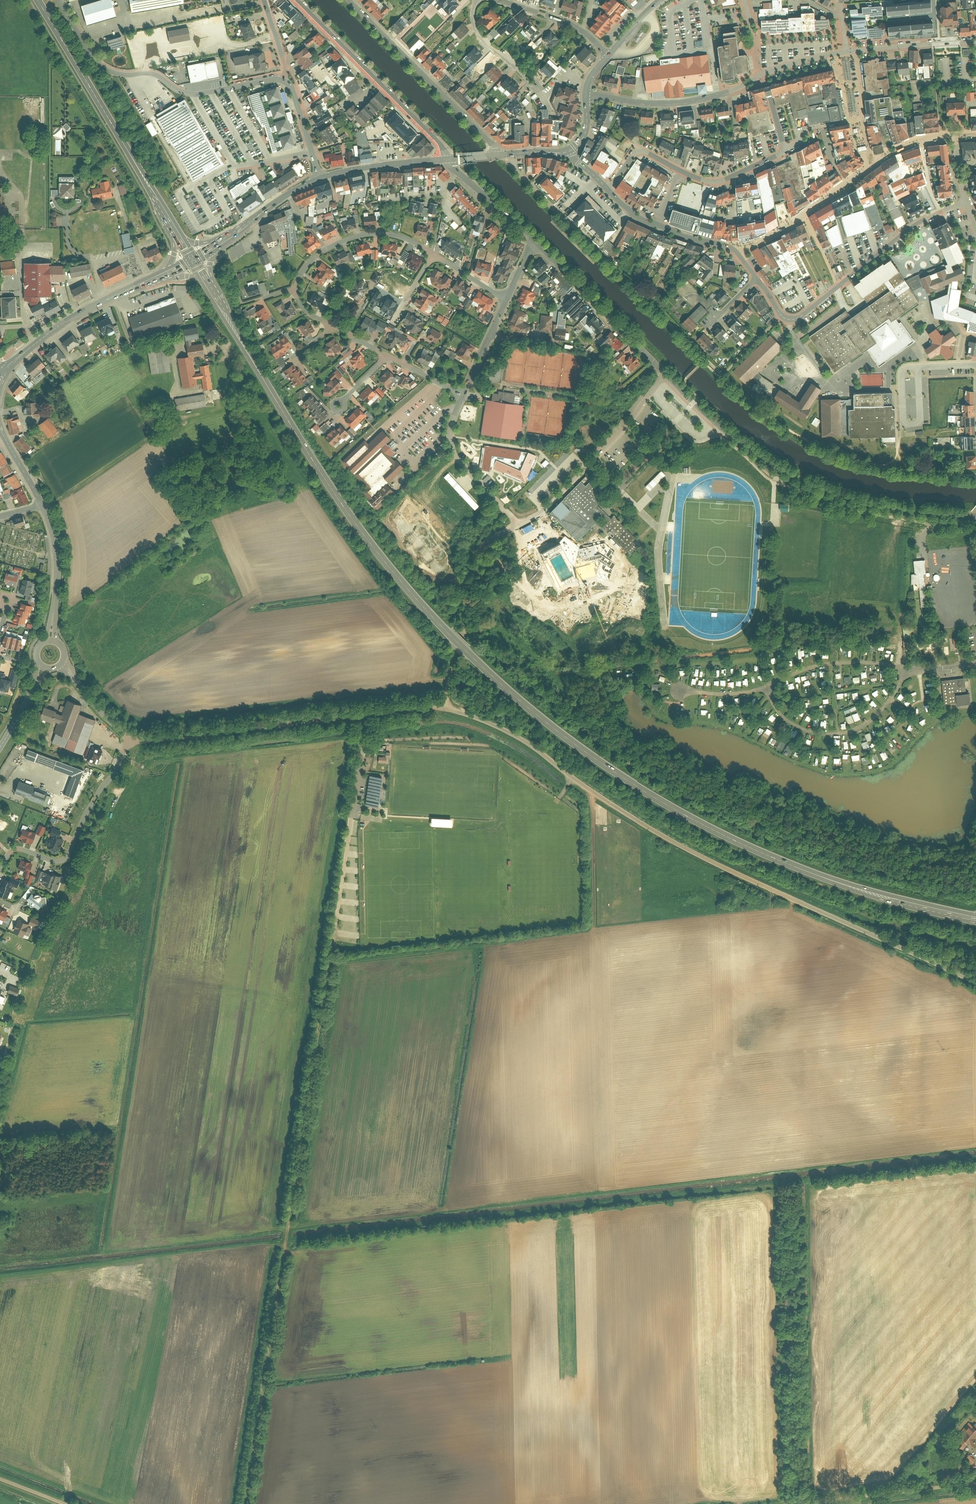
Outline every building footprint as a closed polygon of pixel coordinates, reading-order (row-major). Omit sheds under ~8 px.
[(80,7),(86,26),(116,18),(110,0),(103,0),(80,7)] [(131,13),(183,4),(183,0),(129,0),(131,13)] [(305,19),(286,0),(271,0),(289,19),(287,20),(295,28),(305,19)] [(388,10),(378,0),(367,0),(362,5),(377,20),(388,10)] [(432,3),(444,17),(458,5),(454,0),(436,0),(432,3)] [(566,0),(565,0),(561,9),(581,16),(586,2),(580,0),(576,0),(575,3),(566,0)] [(616,0),(603,0),(599,4),(606,10),(601,15),(598,12),(593,17),(597,20),(590,27),(599,36),(612,22),(614,24),(620,17),(617,15),(624,7),(616,0)] [(785,4),(779,4),(779,0),(769,0),(769,5),(756,6),(756,17),(759,16),(759,27),(766,27),(766,30),(786,29),(786,15),(785,4)] [(851,6),(846,7),(846,11),(848,11),(850,26),(847,26),(847,30),(851,29),(851,36),(868,35),(868,37),(880,36),(879,33),(882,33),(881,23),(870,24),(870,25),(865,26),(864,18),(869,17),(869,15),(880,15),(879,2),(868,3),(868,1),(864,2),(864,3),(859,4),(859,11),(852,11),(851,6)] [(946,7),(939,7),(940,24),(947,23),(948,27),(951,30),(954,26),(958,26),(956,1),(946,2),(946,7)] [(930,2),(886,6),(887,15),(931,11),(930,2)] [(798,4),(799,14),(799,28),(813,28),(812,7),(806,4),(798,4)] [(815,7),(812,7),(813,28),(826,27),(826,16),(823,16),(823,12),(815,7)] [(496,15),(488,8),(481,16),(484,18),(480,23),(487,30),(493,23),(494,24),(501,16),(498,14),(496,15)] [(409,15),(411,18),(406,22),(409,25),(417,17),(413,12),(409,15)] [(786,15),(786,29),(799,28),(799,14),(786,15)] [(508,34),(518,24),(509,15),(494,29),(500,35),(505,30),(508,34)] [(396,34),(405,25),(398,18),(389,27),(396,34)] [(534,40),(542,32),(531,22),(523,30),(534,40)] [(930,22),(887,27),(888,36),(931,31),(930,22)] [(251,23),(240,26),(244,41),(255,38),(251,23)] [(470,30),(464,23),(455,31),(461,39),(470,30)] [(971,35),(970,27),(959,28),(960,36),(971,35)] [(738,28),(723,29),(725,45),(719,46),(721,65),(718,69),(719,81),(722,84),(735,82),(738,79),(738,75),(748,74),(750,71),(750,65),(749,58),(746,56),(738,57),(737,44),(740,41),(738,28)] [(171,44),(191,41),(188,29),(169,32),(171,44)] [(293,40),(300,35),(296,30),(289,36),(293,40)] [(318,46),(325,41),(318,31),(304,41),(307,47),(315,42),(318,46)] [(561,40),(552,31),(545,39),(546,40),(551,44),(549,46),(552,49),(561,40)] [(122,36),(107,40),(109,45),(111,44),(113,49),(125,46),(122,36)] [(416,36),(407,45),(414,51),(423,42),(421,40),(416,36)] [(531,46),(534,49),(537,46),(531,41),(525,47),(523,46),(520,49),(524,53),(531,46)] [(445,49),(449,53),(455,47),(451,43),(445,49)] [(334,61),(340,56),(330,45),(325,50),(334,61)] [(596,57),(584,46),(575,56),(587,67),(596,57)] [(311,56),(305,47),(291,56),(302,68),(312,62),(308,58),(311,56)] [(915,48),(906,47),(905,59),(909,59),(909,65),(914,65),(915,48)] [(474,63),(482,55),(474,48),(464,58),(468,62),(470,60),(474,63)] [(422,54),(417,60),(426,69),(430,65),(431,63),(435,59),(433,57),(428,52),(425,50),(422,54)] [(929,50),(920,50),(920,61),(925,61),(930,61),(929,50)] [(265,54),(234,59),(236,66),(251,64),(250,62),(255,61),(257,73),(268,71),(265,54)] [(708,54),(661,60),(662,65),(643,68),(646,95),(660,93),(661,99),(683,96),(683,94),(695,92),(696,94),(704,93),(703,87),(712,85),(708,54)] [(864,59),(859,60),(860,71),(862,71),(863,75),(860,75),(862,87),(873,86),(873,89),(877,89),(876,86),(887,84),(884,57),(876,58),(875,55),(864,57),(864,59)] [(328,65),(341,84),(352,76),(339,57),(328,65)] [(850,59),(843,60),(846,84),(853,83),(850,59)] [(904,59),(895,60),(896,70),(905,69),(904,59)] [(549,77),(558,67),(550,60),(540,69),(549,77)] [(624,75),(627,60),(623,60),(622,65),(618,64),(617,73),(613,73),(612,77),(604,76),(603,85),(617,88),(619,74),(624,75)] [(190,83),(218,78),(215,61),(187,66),(190,83)] [(435,65),(429,72),(439,80),(442,76),(444,73),(448,71),(445,68),(440,64),(438,62),(435,65)] [(494,82),(501,74),(493,66),(485,74),(494,82)] [(832,80),(829,67),(798,73),(807,109),(821,106),(816,87),(815,83),(832,80)] [(303,68),(294,74),(306,93),(303,95),(308,104),(322,95),(323,97),(316,102),(316,105),(311,108),(316,118),(312,120),(315,126),(334,115),(330,107),(328,108),(322,99),(325,97),(326,99),(330,97),(329,94),(330,94),(328,91),(323,92),(320,87),(316,88),(315,83),(314,81),(311,82),(303,68)] [(442,76),(437,83),(446,91),(450,87),(452,85),(455,82),(453,79),(448,75),(446,73),(442,76)] [(807,109),(798,73),(781,77),(787,100),(790,115),(795,114),(793,107),(803,105),(804,109),(807,109)] [(625,74),(623,88),(636,89),(637,78),(632,78),(632,75),(625,74)] [(349,94),(359,87),(352,77),(342,84),(349,94)] [(508,77),(501,85),(506,90),(507,89),(513,82),(508,77)] [(787,100),(781,77),(766,81),(767,83),(769,94),(771,104),(787,100)] [(835,95),(832,80),(815,83),(816,87),(820,86),(822,97),(835,95)] [(513,82),(507,89),(512,94),(519,86),(514,81),(513,82)] [(452,86),(447,92),(456,101),(463,94),(466,92),(458,85),(456,83),(452,86)] [(764,84),(761,85),(763,95),(766,94),(769,94),(767,83),(764,84)] [(761,85),(749,88),(751,97),(754,108),(755,109),(765,106),(762,95),(763,95),(761,85)] [(577,90),(566,86),(565,90),(558,87),(556,96),(569,100),(567,106),(560,104),(557,112),(563,114),(557,129),(559,130),(558,135),(571,139),(576,125),(574,125),(579,110),(576,109),(579,101),(574,99),(577,90)] [(853,86),(846,87),(850,112),(857,111),(853,86)] [(297,146),(279,87),(248,97),(251,107),(263,128),(265,128),(273,153),(297,146)] [(385,103),(387,100),(377,92),(373,94),(363,105),(361,107),(358,110),(357,109),(356,107),(352,104),(346,107),(344,110),(347,115),(356,122),(355,124),(359,127),(360,126),(364,121),(367,120),(376,108),(378,110),(381,105),(385,103)] [(482,93),(475,100),(478,103),(485,97),(482,93)] [(466,108),(471,102),(463,94),(457,101),(466,108)] [(877,95),(861,97),(863,110),(862,110),(862,116),(864,116),(864,119),(875,118),(879,117),(882,117),(890,116),(889,109),(887,94),(877,95)] [(751,97),(740,100),(742,111),(754,108),(751,97)] [(526,106),(529,102),(525,98),(521,102),(526,106)] [(522,108),(520,106),(520,105),(516,102),(514,100),(505,109),(508,112),(509,110),(513,113),(513,112),(515,115),(516,114),(517,114),(521,110),(521,109),(522,108)] [(740,100),(731,102),(733,118),(739,118),(739,112),(742,111),(740,100)] [(921,100),(909,101),(911,119),(912,131),(923,130),(922,110),(921,100)] [(964,101),(946,102),(947,114),(965,114),(964,101)] [(183,102),(154,119),(191,181),(219,164),(183,102)] [(472,104),(467,111),(477,121),(484,114),(477,106),(478,104),(475,102),(472,104)] [(837,117),(835,102),(825,104),(825,106),(821,106),(807,109),(804,109),(806,122),(837,117)] [(718,117),(730,116),(729,105),(717,106),(718,117)] [(615,112),(603,107),(597,122),(602,124),(607,126),(608,127),(615,112)] [(700,109),(700,119),(714,118),(713,108),(700,109)] [(903,120),(902,115),(900,115),(900,108),(889,109),(890,116),(898,137),(905,134),(903,120)] [(483,117),(479,122),(485,129),(492,123),(498,116),(491,109),(483,117)] [(549,109),(541,109),(541,123),(540,145),(551,146),(552,119),(549,118),(549,109)] [(635,110),(625,109),(624,118),(634,119),(635,110)] [(934,109),(922,110),(923,130),(936,129),(934,109)] [(393,110),(384,118),(386,120),(395,111),(393,110)] [(653,111),(642,110),(641,120),(647,120),(646,123),(652,123),(653,111)] [(686,124),(695,123),(694,110),(678,111),(679,125),(686,124)] [(772,129),(768,110),(748,116),(751,134),(772,129)] [(674,111),(661,111),(661,122),(661,124),(674,124),(674,111)] [(397,114),(387,123),(407,145),(417,135),(397,114)] [(898,137),(890,116),(882,117),(891,142),(899,139),(898,137)] [(869,143),(880,141),(875,118),(864,119),(865,122),(863,123),(867,142),(868,141),(869,143)] [(911,119),(903,120),(905,134),(912,131),(911,119)] [(150,122),(146,125),(152,136),(157,133),(150,122)] [(524,143),(524,133),(520,132),(520,122),(510,122),(510,136),(500,137),(497,141),(501,146),(524,143)] [(66,123),(62,126),(67,131),(71,128),(66,123)] [(541,123),(531,123),(530,145),(540,145),(541,123)] [(331,124),(318,130),(326,144),(338,138),(331,124)] [(493,124),(486,130),(497,141),(500,137),(502,135),(506,132),(502,127),(499,130),(493,124)] [(850,125),(830,128),(837,156),(846,155),(846,156),(852,155),(852,156),(856,155),(850,132),(852,132),(850,125)] [(635,133),(630,130),(627,136),(631,139),(635,133)] [(387,133),(382,135),(385,142),(390,139),(387,133)] [(596,143),(588,139),(580,158),(588,164),(593,158),(596,159),(608,138),(601,134),(596,143)] [(412,143),(414,145),(407,152),(412,157),(418,155),(421,158),(423,155),(425,157),(434,148),(420,135),(412,143)] [(42,138),(33,138),(33,151),(42,151),(42,138)] [(674,144),(662,138),(657,147),(664,151),(663,153),(669,155),(674,144)] [(683,138),(677,158),(686,160),(688,151),(692,153),(691,156),(706,160),(705,163),(714,166),(713,170),(716,171),(717,168),(719,169),(722,159),(719,158),(721,153),(703,148),(704,146),(695,143),(696,141),(683,138)] [(817,141),(797,152),(800,165),(810,163),(810,160),(822,154),(817,141)] [(882,150),(880,141),(869,143),(871,152),(882,150)] [(944,141),(936,142),(937,152),(939,162),(946,161),(944,141)] [(971,141),(961,142),(962,158),(969,158),(969,152),(972,152),(971,141)] [(740,157),(739,155),(744,155),(744,153),(750,153),(749,142),(740,143),(740,145),(734,145),(725,144),(724,155),(731,156),(731,161),(735,160),(735,157),(740,157)] [(936,142),(924,144),(925,153),(937,152),(936,142)] [(919,158),(916,146),(900,151),(904,162),(919,158)] [(360,163),(371,162),(370,149),(363,149),(363,148),(358,149),(360,163)] [(788,158),(775,164),(775,166),(780,184),(790,216),(809,203),(802,194),(799,190),(798,187),(802,185),(793,150),(787,153),(788,158)] [(359,163),(357,156),(351,157),(350,151),(345,152),(347,165),(359,163)] [(900,151),(892,154),(903,183),(906,188),(922,182),(923,179),(919,164),(920,162),(919,158),(904,162),(900,151)] [(602,152),(597,160),(605,165),(609,158),(610,156),(602,152)] [(903,183),(892,154),(892,152),(878,162),(882,170),(883,173),(885,171),(887,175),(888,174),(891,179),(887,180),(891,188),(903,183)] [(334,153),(324,154),(325,160),(329,160),(330,166),(342,164),(341,154),(334,155),(334,153)] [(536,155),(528,155),(528,170),(534,170),(537,167),(537,164),(536,155)] [(548,156),(536,155),(537,164),(545,165),(548,156)] [(857,155),(847,161),(853,171),(862,165),(863,164),(864,162),(863,161),(860,156),(858,156),(857,155)] [(556,158),(548,156),(545,165),(544,166),(553,169),(556,158)] [(643,163),(633,156),(612,187),(623,198),(627,190),(639,171),(643,163)] [(565,161),(556,158),(553,169),(551,173),(555,175),(556,172),(558,167),(562,169),(565,161)] [(607,166),(602,174),(602,175),(606,179),(608,177),(609,178),(619,164),(609,158),(605,165),(607,166)] [(605,165),(597,160),(592,169),(602,174),(607,166),(605,165)] [(846,160),(837,165),(845,178),(849,175),(848,173),(852,171),(846,161),(846,160)] [(666,174),(644,161),(643,163),(639,171),(661,183),(666,174)] [(939,162),(935,162),(937,182),(934,182),(936,195),(951,193),(946,161),(939,162)] [(878,162),(870,168),(874,179),(876,178),(881,192),(879,192),(894,226),(903,221),(896,202),(892,204),(883,183),(885,182),(880,171),(882,170),(878,162)] [(293,168),(272,182),(278,191),(299,177),(300,178),(303,176),(302,174),(305,172),(303,169),(304,168),(303,166),(302,167),(300,163),(296,166),(295,164),(292,166),(293,168)] [(436,166),(424,167),(425,178),(428,177),(428,178),(432,178),(432,176),(437,176),(436,166)] [(775,166),(766,170),(767,175),(770,187),(780,184),(775,166)] [(413,175),(413,185),(419,185),(419,175),(423,175),(423,168),(413,168),(413,169),(413,175)] [(874,179),(870,168),(861,174),(865,183),(866,186),(875,180),(874,179)] [(402,169),(403,186),(408,186),(408,175),(413,175),(413,169),(402,169)] [(449,175),(443,169),(437,176),(443,181),(449,175)] [(272,178),(276,175),(272,170),(268,172),(272,178)] [(766,170),(756,174),(757,180),(767,175),(766,170)] [(838,170),(828,176),(833,188),(843,179),(838,170)] [(379,171),(370,172),(371,188),(380,188),(379,171)] [(639,171),(627,190),(633,193),(635,189),(640,192),(642,188),(655,195),(661,183),(639,171)] [(401,174),(381,173),(381,183),(385,183),(385,185),(390,185),(390,183),(392,183),(392,185),(398,186),(398,183),(401,183),(401,174)] [(865,183),(861,174),(851,182),(853,187),(858,202),(870,197),(867,189),(863,191),(861,186),(865,183)] [(255,175),(251,177),(256,185),(260,182),(255,175)] [(248,213),(267,200),(258,188),(256,185),(251,177),(251,176),(231,189),(229,190),(232,201),(243,217),(248,214),(248,213)] [(365,176),(350,178),(351,187),(354,186),(355,191),(362,190),(361,185),(366,184),(365,176)] [(816,183),(820,195),(832,187),(828,176),(816,183)] [(550,183),(544,177),(536,184),(552,200),(560,193),(555,188),(557,186),(552,181),(550,183)] [(101,185),(92,187),(94,198),(113,194),(109,179),(100,181),(101,185)] [(347,179),(334,181),(336,192),(349,189),(347,179)] [(802,194),(809,203),(820,195),(816,183),(815,181),(808,186),(810,189),(802,194)] [(263,185),(258,188),(267,200),(278,191),(272,182),(265,187),(263,185)] [(757,182),(735,186),(736,199),(759,194),(757,182)] [(61,184),(61,195),(73,196),(73,184),(61,184)] [(330,184),(316,189),(318,198),(325,195),(328,203),(333,202),(330,193),(332,193),(330,184)] [(120,195),(126,193),(124,185),(118,186),(120,195)] [(458,188),(455,186),(449,192),(453,197),(452,197),(469,215),(470,214),(472,217),(480,209),(459,187),(458,188)] [(853,187),(845,191),(850,208),(859,205),(858,202),(853,187)] [(633,193),(627,190),(623,198),(638,206),(641,201),(650,205),(655,195),(642,188),(640,192),(635,189),(633,193)] [(316,189),(294,198),(298,206),(303,204),(304,207),(313,203),(311,200),(318,198),(316,189)] [(728,190),(716,194),(714,206),(732,200),(731,193),(728,194),(728,190)] [(917,201),(912,190),(898,196),(903,207),(905,206),(909,214),(922,209),(918,200),(917,201)] [(850,208),(845,191),(828,200),(832,212),(835,209),(843,236),(857,230),(850,208)] [(704,207),(700,206),(697,216),(693,230),(708,235),(710,225),(711,218),(714,218),(714,206),(716,196),(709,193),(704,207)] [(600,208),(587,195),(566,216),(599,247),(615,229),(597,212),(600,208)] [(428,213),(436,214),(438,204),(429,202),(428,208),(423,207),(424,202),(416,200),(415,203),(409,201),(407,211),(421,213),(421,215),(427,216),(428,213)] [(832,212),(828,200),(812,209),(819,223),(832,215),(832,212)] [(819,223),(812,209),(805,214),(811,227),(813,225),(817,235),(814,236),(820,247),(828,244),(819,223)] [(678,211),(672,210),(668,223),(674,225),(678,211)] [(764,217),(764,219),(766,233),(778,226),(774,210),(764,217)] [(380,219),(380,211),(374,212),(374,215),(367,216),(367,213),(363,213),(363,217),(362,217),(362,226),(376,225),(376,220),(380,219)] [(688,214),(678,211),(674,225),(684,228),(688,214)] [(272,216),(274,221),(275,225),(288,220),(284,212),(272,216)] [(355,223),(359,222),(357,213),(353,214),(354,218),(347,220),(346,217),(340,218),(342,230),(355,227),(355,223)] [(697,216),(688,214),(684,228),(693,230),(697,216)] [(484,217),(476,215),(473,224),(476,224),(474,232),(480,233),(484,217)] [(714,218),(711,218),(710,225),(708,235),(712,235),(723,234),(723,237),(734,237),(734,221),(725,222),(725,226),(724,226),(723,226),(723,220),(719,221),(719,218),(714,218)] [(766,233),(764,219),(737,226),(737,241),(766,233)] [(639,226),(628,220),(623,230),(633,236),(635,232),(639,226)] [(266,244),(280,238),(275,225),(274,221),(259,227),(263,236),(266,244)] [(484,228),(488,233),(482,238),(487,243),(500,230),(492,221),(484,228)] [(886,221),(879,223),(882,230),(888,228),(886,221)] [(948,222),(934,229),(949,264),(946,265),(947,268),(946,268),(948,273),(955,270),(953,266),(965,261),(964,258),(965,257),(948,222)] [(417,223),(414,234),(426,237),(429,226),(417,223)] [(810,238),(803,223),(787,231),(790,238),(794,244),(801,241),(802,242),(810,238)] [(325,240),(336,235),(331,224),(319,230),(325,240)] [(461,234),(466,228),(462,224),(457,230),(461,234)] [(648,230),(639,226),(635,232),(633,236),(637,238),(639,234),(645,237),(648,230)] [(660,234),(648,230),(645,237),(644,240),(656,244),(660,234)] [(320,244),(311,232),(304,236),(307,240),(302,244),(308,252),(320,244)] [(787,232),(780,235),(791,254),(798,268),(808,288),(816,285),(798,251),(795,247),(789,238),(787,232)] [(674,239),(660,234),(656,244),(669,249),(674,239)] [(439,249),(455,259),(461,248),(446,239),(445,241),(441,238),(437,243),(441,246),(439,249)] [(767,244),(769,249),(781,268),(778,270),(783,277),(798,268),(791,254),(788,251),(781,238),(767,244)] [(685,243),(674,239),(669,249),(671,249),(670,251),(677,254),(681,247),(683,248),(685,243)] [(505,240),(500,257),(504,259),(501,267),(497,266),(493,280),(502,283),(502,281),(506,282),(511,266),(512,266),(518,249),(514,248),(515,243),(505,240)] [(366,241),(354,245),(357,255),(369,252),(366,241)] [(396,244),(382,241),(380,253),(394,256),(396,244)] [(704,249),(685,243),(683,248),(682,252),(689,255),(681,261),(685,268),(695,260),(694,254),(699,253),(704,249)] [(162,255),(159,246),(145,252),(148,260),(162,255)] [(766,246),(760,249),(760,251),(769,265),(772,270),(775,268),(779,266),(766,246)] [(760,251),(758,248),(751,253),(762,269),(769,265),(760,251)] [(345,254),(344,250),(332,255),(336,264),(348,259),(345,254)] [(274,267),(272,268),(266,252),(258,255),(262,265),(264,264),(267,270),(271,269),(273,272),(276,271),(274,267)] [(422,259),(410,252),(404,261),(411,265),(410,268),(415,271),(422,259)] [(699,277),(707,282),(713,273),(709,271),(715,262),(702,254),(694,267),(698,269),(700,266),(704,269),(699,277)] [(542,259),(534,266),(540,273),(548,265),(542,259)] [(863,280),(855,285),(870,305),(852,318),(847,311),(810,337),(835,371),(868,350),(880,367),(915,341),(901,322),(900,323),(896,318),(920,301),(913,291),(906,281),(900,272),(901,271),(892,259),(886,264),(885,263),(862,279),(863,280)] [(2,275),(17,273),(15,260),(1,262),(2,275)] [(43,294),(44,279),(55,279),(60,279),(59,263),(44,263),(44,261),(21,260),(21,273),(20,291),(20,297),(30,297),(30,294),(35,294),(43,294)] [(483,273),(486,262),(479,260),(476,271),(483,273)] [(127,275),(121,262),(100,272),(106,285),(127,275)] [(329,269),(319,262),(315,268),(319,270),(316,274),(315,273),(311,278),(320,285),(326,277),(329,279),(332,275),(334,273),(329,269)] [(489,275),(492,264),(486,262),(483,273),(489,275)] [(90,263),(69,267),(71,277),(91,273),(90,263)] [(737,279),(738,264),(725,264),(724,278),(737,279)] [(947,268),(946,265),(946,264),(918,275),(906,281),(913,291),(925,285),(922,278),(946,268),(947,268)] [(331,267),(329,269),(334,273),(332,275),(336,277),(339,273),(331,267)] [(443,271),(436,267),(431,275),(433,283),(440,288),(448,286),(453,278),(446,273),(444,278),(440,276),(443,271)] [(946,268),(922,278),(925,285),(928,292),(951,283),(960,279),(965,277),(961,267),(955,270),(948,273),(946,268)] [(768,286),(772,283),(762,270),(758,273),(768,286)] [(381,275),(375,271),(370,279),(377,283),(381,275)] [(574,287),(559,271),(551,278),(549,280),(555,286),(558,283),(562,287),(559,290),(564,296),(574,287)] [(547,273),(540,279),(544,284),(549,280),(551,278),(547,273)] [(364,281),(359,278),(356,283),(350,279),(345,287),(350,290),(347,295),(357,300),(364,288),(361,286),(364,281)] [(55,282),(55,279),(44,279),(43,294),(35,294),(35,297),(37,300),(38,304),(41,303),(55,297),(50,283),(55,282)] [(473,287),(460,279),(453,289),(466,297),(473,287)] [(932,300),(935,317),(969,322),(968,330),(975,332),(975,312),(960,306),(962,289),(958,289),(960,279),(951,283),(949,293),(932,300)] [(247,295),(266,291),(264,282),(258,283),(257,280),(247,282),(248,287),(245,288),(247,295)] [(91,293),(85,281),(68,289),(74,301),(91,293)] [(539,293),(542,288),(535,285),(532,290),(536,292),(539,293)] [(532,290),(524,287),(519,300),(530,304),(531,300),(533,301),(536,292),(532,290)] [(439,296),(438,298),(421,288),(416,297),(411,305),(428,315),(435,303),(437,304),(438,301),(440,302),(442,298),(439,296)] [(375,289),(368,301),(375,305),(382,293),(375,289)] [(721,305),(729,297),(721,289),(716,295),(713,293),(706,300),(714,307),(718,303),(721,305)] [(746,297),(764,318),(762,320),(768,326),(771,324),(774,320),(772,317),(773,316),(760,294),(755,289),(746,297)] [(495,300),(480,290),(474,299),(482,304),(480,306),(486,309),(487,307),(489,309),(495,300)] [(322,303),(327,306),(331,298),(324,294),(323,295),(319,292),(318,295),(312,292),(307,302),(319,308),(322,303)] [(0,306),(15,305),(15,294),(0,295),(0,298),(0,306)] [(588,308),(582,302),(575,294),(562,306),(575,320),(584,312),(588,308)] [(472,299),(467,296),(463,303),(468,306),(472,299)] [(30,314),(35,316),(41,327),(45,324),(48,322),(64,313),(55,297),(41,303),(38,304),(37,300),(26,306),(30,314)] [(160,302),(146,307),(148,312),(135,316),(129,318),(133,330),(129,332),(126,323),(129,332),(132,340),(183,322),(178,306),(175,297),(160,302)] [(375,305),(373,309),(379,312),(380,310),(392,316),(398,303),(385,297),(380,307),(375,305)] [(281,300),(272,305),(275,310),(280,307),(283,312),(279,314),(284,321),(295,315),(293,311),(295,310),(290,301),(284,305),(281,300)] [(734,309),(743,319),(751,311),(742,301),(734,309)] [(0,306),(1,316),(16,315),(15,305),(0,306)] [(701,305),(681,325),(690,334),(697,327),(695,324),(707,312),(701,305)] [(248,316),(254,312),(255,311),(252,306),(245,310),(248,316)] [(260,321),(268,316),(263,307),(255,311),(254,312),(260,321)] [(528,312),(516,307),(512,318),(524,322),(528,312)] [(424,321),(409,311),(403,321),(409,325),(407,328),(416,333),(418,329),(420,331),(423,326),(421,325),(424,321)] [(435,319),(445,326),(449,320),(439,314),(435,319)] [(112,325),(108,315),(98,319),(102,329),(112,325)] [(553,316),(542,315),(540,330),(552,332),(552,330),(553,323),(553,316)] [(587,324),(596,334),(604,326),(594,315),(590,319),(586,315),(580,321),(584,326),(587,324)] [(749,344),(743,339),(748,333),(745,330),(746,328),(737,320),(732,315),(728,320),(731,323),(728,327),(734,332),(730,336),(740,345),(742,343),(746,346),(749,344)] [(377,324),(365,317),(360,326),(364,329),(363,331),(369,334),(370,332),(372,333),(375,328),(382,332),(386,325),(379,321),(377,324)] [(266,318),(258,322),(265,332),(272,328),(266,318)] [(512,331),(528,332),(531,325),(524,322),(512,318),(509,324),(512,331)] [(305,336),(314,331),(308,321),(299,326),(305,336)] [(81,330),(87,342),(99,336),(93,324),(81,330)] [(719,341),(728,335),(720,325),(711,331),(719,341)] [(185,329),(187,355),(206,353),(205,344),(191,345),(191,339),(198,338),(197,327),(185,329)] [(556,339),(565,340),(566,328),(557,327),(557,330),(556,339)] [(442,333),(433,328),(428,337),(437,342),(442,333)] [(941,334),(938,328),(929,335),(932,339),(931,340),(930,343),(931,346),(927,349),(932,357),(939,353),(943,353),(947,359),(955,353),(951,347),(952,343),(958,339),(951,331),(946,335),(941,334)] [(408,338),(395,330),(387,343),(396,348),(399,342),(404,345),(408,338)] [(617,350),(623,344),(611,331),(604,337),(608,341),(617,350)] [(713,356),(720,349),(711,341),(712,340),(703,333),(696,341),(713,356)] [(74,334),(63,342),(69,351),(78,344),(79,344),(81,342),(74,334)] [(291,346),(284,334),(279,337),(280,341),(269,347),(275,358),(287,351),(285,349),(291,346)] [(758,372),(783,347),(771,335),(733,372),(746,384),(753,377),(758,372)] [(335,337),(324,343),(330,355),(341,349),(335,337)] [(604,337),(598,342),(602,347),(608,341),(604,337)] [(474,348),(464,341),(457,352),(467,359),(474,348)] [(52,350),(47,354),(53,361),(58,357),(62,362),(68,357),(58,345),(54,348),(53,347),(51,349),(52,350)] [(167,345),(148,348),(151,374),(171,371),(167,345)] [(367,364),(359,352),(352,357),(350,354),(353,352),(349,347),(340,353),(344,358),(338,363),(340,366),(349,360),(354,368),(356,366),(358,369),(367,364)] [(457,352),(451,349),(448,355),(453,358),(457,352)] [(432,355),(423,350),(418,360),(427,365),(432,355)] [(627,355),(624,351),(617,357),(620,361),(622,359),(626,356),(627,355)] [(635,357),(632,354),(628,358),(624,361),(623,362),(632,371),(641,363),(638,361),(640,359),(636,356),(635,357)] [(33,375),(34,376),(36,377),(43,371),(42,369),(47,365),(40,357),(27,368),(33,375)] [(192,357),(178,358),(182,388),(195,386),(194,379),(201,378),(203,390),(211,389),(209,365),(201,366),(201,373),(193,374),(192,357)] [(296,370),(292,364),(282,371),(286,377),(289,376),(296,387),(306,381),(298,368),(296,370)] [(327,398),(341,385),(337,381),(343,376),(337,369),(328,377),(330,380),(320,390),(327,398)] [(395,378),(388,370),(378,380),(388,390),(391,386),(389,384),(395,378)] [(813,384),(801,402),(780,389),(780,390),(773,385),(774,384),(762,377),(758,372),(753,377),(758,382),(757,385),(755,384),(752,389),(760,393),(762,389),(806,419),(812,410),(811,409),(823,390),(813,384)] [(28,379),(34,386),(37,384),(33,379),(35,378),(34,376),(33,375),(28,379)] [(407,378),(402,375),(398,383),(403,386),(407,378)] [(412,388),(417,384),(414,380),(408,383),(412,388)] [(11,388),(18,395),(25,387),(18,381),(11,388)] [(373,391),(368,386),(359,395),(366,402),(375,393),(373,391)] [(377,387),(373,391),(375,393),(380,398),(385,393),(377,387)] [(302,389),(296,393),(300,398),(306,395),(302,389)] [(491,400),(484,399),(480,434),(520,439),(524,406),(519,405),(520,397),(515,396),(515,393),(498,391),(498,393),(492,393),(491,400)] [(964,403),(975,403),(975,391),(964,391),(964,403)] [(893,392),(855,393),(855,399),(855,408),(849,408),(850,435),(850,437),(882,436),(883,442),(896,442),(895,409),(894,409),(893,392)] [(204,394),(175,398),(177,411),(206,407),(204,394)] [(319,404),(310,394),(302,401),(312,411),(309,413),(318,422),(326,414),(318,405),(319,404)] [(841,399),(822,400),(823,436),(842,436),(842,435),(841,400),(841,399)] [(842,435),(850,435),(849,408),(855,408),(855,399),(849,399),(849,400),(841,400),(842,435)] [(28,413),(35,413),(35,415),(42,415),(42,410),(38,410),(37,401),(27,402),(27,406),(25,406),(25,413),(28,413)] [(963,415),(975,415),(975,404),(963,403),(963,415)] [(365,415),(357,406),(344,419),(352,427),(365,415)] [(367,410),(365,412),(369,416),(367,419),(370,422),(375,416),(367,410)] [(7,419),(12,434),(21,431),(19,424),(22,423),(19,415),(7,419)] [(965,427),(975,427),(975,416),(964,416),(965,427)] [(49,437),(59,430),(49,417),(39,425),(49,437)] [(812,424),(817,427),(821,420),(815,417),(812,424)] [(316,423),(310,429),(314,433),(320,427),(316,423)] [(335,428),(333,426),(323,436),(331,445),(341,436),(342,438),(347,433),(339,424),(335,428)] [(975,436),(975,427),(965,427),(960,428),(959,433),(966,433),(966,437),(975,436)] [(391,440),(383,432),(369,445),(364,441),(342,463),(368,489),(364,494),(378,508),(393,493),(384,484),(401,468),(391,457),(396,453),(393,450),(394,448),(389,443),(387,445),(387,444),(391,440)] [(23,436),(15,442),(24,454),(32,448),(23,436)] [(962,449),(975,448),(975,436),(966,437),(961,437),(962,449)] [(484,448),(482,447),(480,467),(482,468),(482,470),(490,471),(490,467),(493,467),(492,469),(504,473),(503,474),(520,482),(521,481),(525,482),(537,456),(528,452),(485,445),(484,448)] [(0,452),(0,468),(1,467),(9,462),(2,451),(0,452)] [(968,458),(968,469),(975,469),(975,457),(968,458)] [(9,462),(1,467),(6,476),(14,471),(9,462)] [(662,476),(651,465),(626,490),(637,501),(662,476)] [(444,476),(474,510),(479,506),(448,472),(444,476)] [(22,485),(16,474),(4,480),(6,484),(11,481),(15,489),(22,485)] [(587,477),(581,480),(583,485),(590,482),(587,477)] [(559,523),(577,540),(601,516),(593,508),(603,497),(588,482),(585,486),(580,481),(549,512),(560,522),(559,523)] [(30,500),(23,486),(12,492),(15,499),(18,498),(21,505),(30,500)] [(8,491),(3,494),(5,500),(11,497),(8,491)] [(607,521),(601,527),(607,533),(616,541),(617,541),(621,545),(623,545),(622,547),(627,552),(631,552),(634,549),(634,546),(634,545),(629,541),(630,531),(627,535),(626,534),(623,533),(624,532),(625,528),(623,526),(623,524),(613,515),(610,518),(607,515),(605,515),(604,519),(607,521)] [(24,516),(15,519),(16,524),(17,527),(26,524),(24,516)] [(572,540),(565,535),(559,541),(560,543),(541,553),(544,558),(545,557),(559,585),(595,575),(609,580),(613,569),(609,566),(612,561),(611,560),(615,551),(614,550),(614,551),(604,542),(578,548),(571,541),(572,540)] [(614,551),(614,550),(605,541),(579,546),(572,540),(571,541),(578,548),(604,542),(614,551)] [(925,560),(913,561),(915,573),(911,574),(912,584),(914,584),(914,590),(920,590),(922,607),(928,607),(925,574),(926,574),(925,560)] [(5,582),(16,585),(19,575),(8,572),(5,582)] [(24,578),(20,592),(29,595),(33,580),(24,578)] [(15,615),(13,621),(24,624),(26,618),(27,618),(29,613),(31,613),(32,607),(21,604),(20,609),(18,608),(16,615),(15,615)] [(3,646),(20,651),(23,639),(7,634),(3,646)] [(10,692),(14,679),(2,675),(0,682),(0,689),(10,692)] [(965,678),(942,680),(944,703),(957,702),(957,705),(971,704),(970,692),(966,692),(965,678)] [(51,743),(67,748),(79,714),(82,704),(67,699),(62,710),(58,724),(51,743)] [(41,718),(58,724),(62,710),(46,704),(41,718)] [(845,714),(857,709),(855,706),(844,711),(845,714)] [(67,748),(84,755),(96,720),(79,714),(67,748)] [(851,714),(845,717),(848,724),(854,722),(851,714)] [(777,748),(783,750),(786,744),(780,741),(777,748)] [(867,748),(868,750),(871,749),(867,741),(861,743),(864,749),(867,748)] [(785,751),(791,754),(795,747),(788,744),(785,751)] [(86,759),(99,764),(103,752),(90,747),(86,759)] [(72,797),(82,768),(26,749),(24,758),(70,774),(63,794),(72,797)] [(884,749),(882,751),(883,752),(880,754),(883,760),(888,758),(884,749)] [(870,756),(874,764),(879,761),(876,754),(870,756)] [(382,775),(368,773),(364,804),(377,806),(382,775)] [(15,793),(49,805),(54,793),(20,781),(15,793)] [(451,826),(452,819),(431,817),(430,825),(451,826)] [(37,832),(43,834),(46,826),(40,824),(37,832)] [(58,837),(61,829),(52,826),(48,838),(45,837),(43,845),(58,850),(62,838),(58,837)] [(18,838),(32,844),(35,835),(22,830),(18,838)] [(34,863),(21,859),(19,868),(31,872),(34,863)] [(46,886),(57,889),(61,876),(51,872),(46,886)] [(0,884),(0,894),(9,898),(12,892),(9,891),(12,886),(17,888),(20,882),(14,879),(13,882),(3,877),(0,884)] [(25,898),(33,887),(30,884),(22,896),(25,898)] [(42,905),(46,905),(45,896),(41,897),(41,896),(41,895),(40,894),(39,893),(37,893),(35,894),(35,895),(32,893),(27,900),(31,902),(31,906),(36,906),(39,908),(42,905)] [(14,932),(24,936),(25,934),(29,935),(32,928),(28,926),(29,923),(19,919),(14,932)] [(9,991),(19,995),(21,989),(11,985),(9,991)] [(954,1441),(963,1449),(968,1443),(975,1450),(975,1429),(968,1422),(958,1433),(960,1435),(954,1441)] [(968,1453),(963,1459),(970,1466),(975,1460),(968,1453)]
